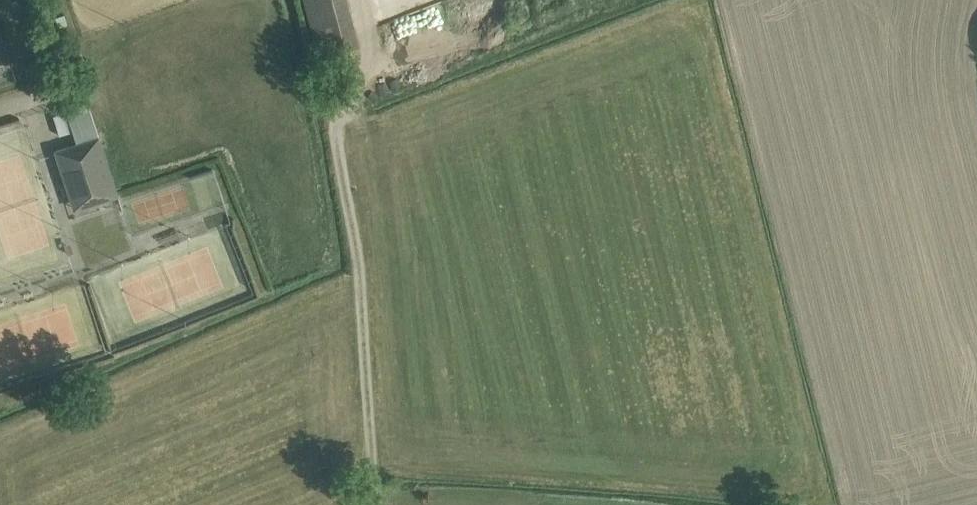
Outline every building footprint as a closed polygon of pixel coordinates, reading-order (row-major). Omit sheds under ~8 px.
[(313,38),(354,28),(347,0),(304,0),(313,38)] [(89,105),(67,112),(77,143),(56,150),(63,174),(71,171),(82,206),(118,194),(89,105)]
